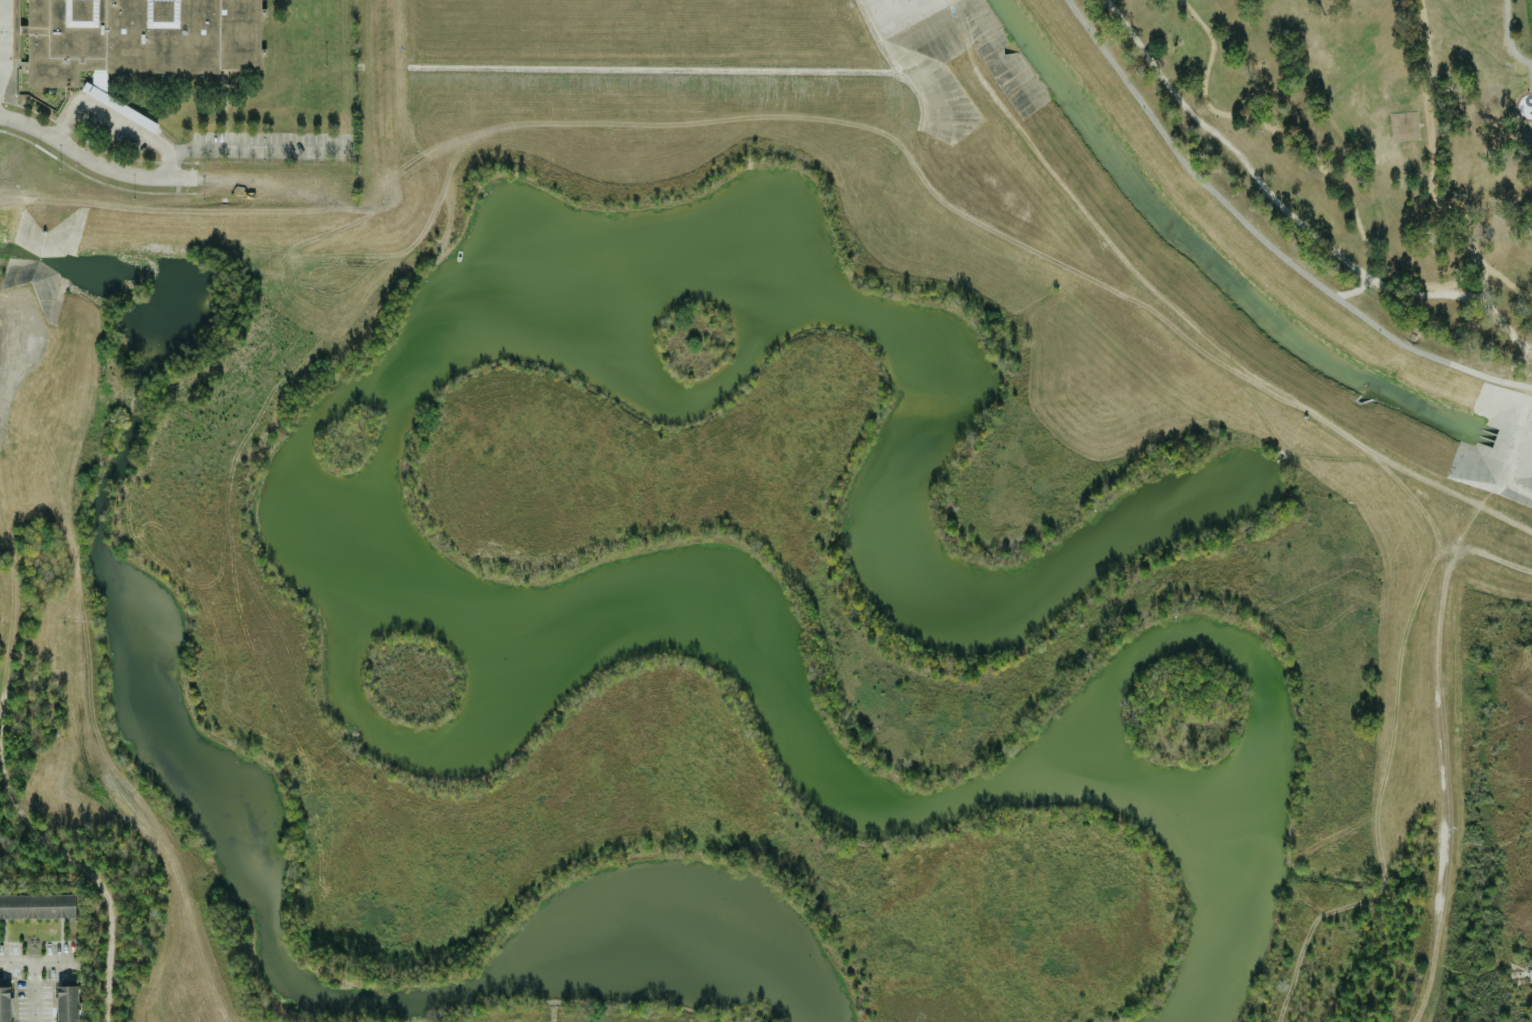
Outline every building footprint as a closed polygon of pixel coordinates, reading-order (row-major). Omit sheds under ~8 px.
[(13,56),(14,0),(22,0),(21,25),(28,25),(28,0),(260,0),(260,8),(265,8),(265,15),(261,15),(261,48),(266,48),(266,55),(261,55),(261,68),(226,68),(219,67),(219,73),(205,73),(205,77),(198,77),(198,72),(166,72),(166,76),(159,76),(159,72),(106,71),(106,93),(158,124),(153,131),(81,89),(85,82),(93,86),(93,69),(78,69),(78,87),(27,86),(28,34),(20,34),(20,56),(13,56)] [(75,894),(0,895),(0,918),(76,917),(75,894)] [(78,985),(56,986),(57,1021),(79,1021),(78,985)] [(0,987),(0,1021),(10,1021),(9,986),(0,987)]
